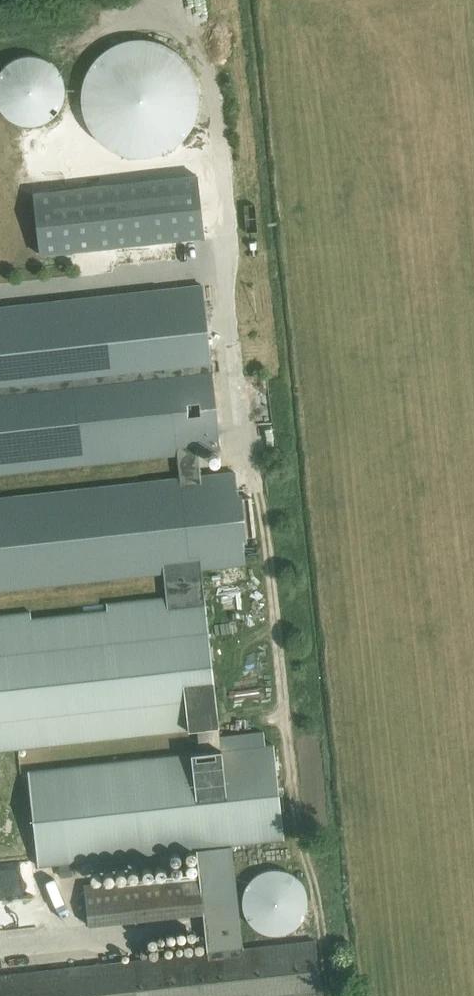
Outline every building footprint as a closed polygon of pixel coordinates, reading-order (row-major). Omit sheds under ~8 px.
[(197,175),(34,193),(41,254),(204,236),(197,175)] [(177,454),(180,478),(0,497),(0,591),(164,573),(166,597),(107,604),(107,610),(31,618),(31,612),(0,615),(0,750),(197,729),(200,752),(27,771),(38,865),(196,848),(199,873),(84,885),(88,924),(203,912),(208,952),(0,975),(0,995),(321,995),(315,940),(242,948),(231,844),(284,838),(273,744),(264,745),(263,731),(220,736),(201,568),(245,564),(242,537),(255,536),(251,497),(238,499),(235,472),(200,475),(198,452),(220,449),(202,285),(0,307),(0,473),(177,454)]
